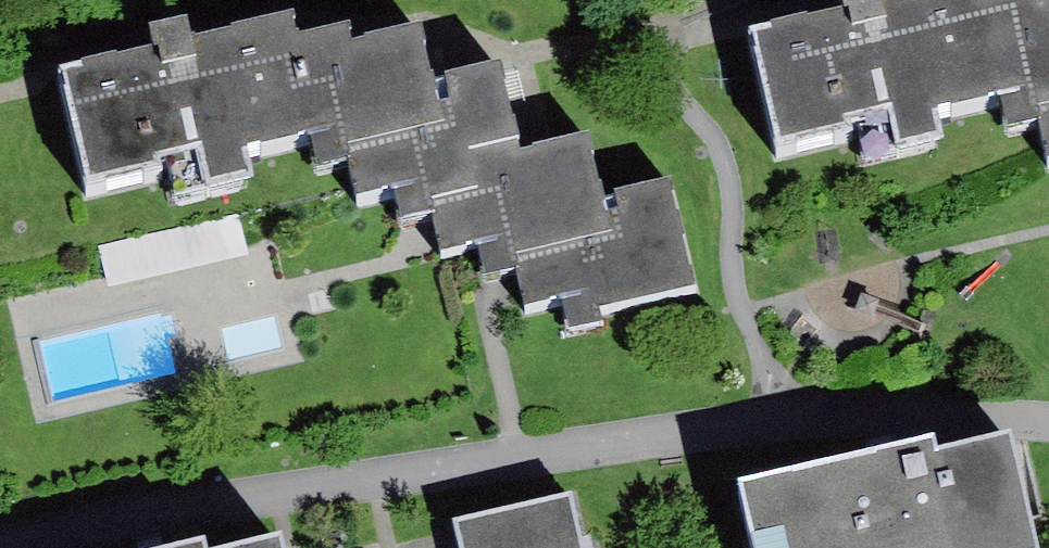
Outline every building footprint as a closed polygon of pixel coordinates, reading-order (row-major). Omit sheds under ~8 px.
[(744,31),(774,158),(847,141),(844,130),(889,119),(897,150),(939,140),(934,118),(999,102),(985,44),(1006,38),(996,0),(883,0),(839,0),(841,8),(744,31)] [(1045,7),(1044,0),(996,0),(1006,38),(985,44),(999,102),(1006,133),(1037,126),(1047,166),(1048,166),(1048,6),(1045,7)] [(60,75),(88,193),(157,176),(152,167),(199,156),(208,195),(257,183),(251,159),(320,142),(296,35),(293,18),(197,40),(192,19),(144,31),(149,53),(60,75)] [(463,152),(512,141),(496,71),(434,85),(421,28),(359,42),(355,22),(296,35),(320,142),(326,170),(352,164),(360,202),(430,186),(434,205),(473,196),(463,152)] [(473,196),(434,205),(442,254),(514,238),(518,257),(529,304),(600,289),(604,306),(690,287),(668,187),(602,201),(588,140),(519,155),(512,141),(463,152),(473,196)] [(237,214),(99,245),(109,288),(247,257),(237,214)] [(743,494),(757,547),(1038,547),(1011,445),(938,464),(933,444),(881,457),(743,494)] [(457,530),(462,547),(578,547),(567,503),(457,530)]
